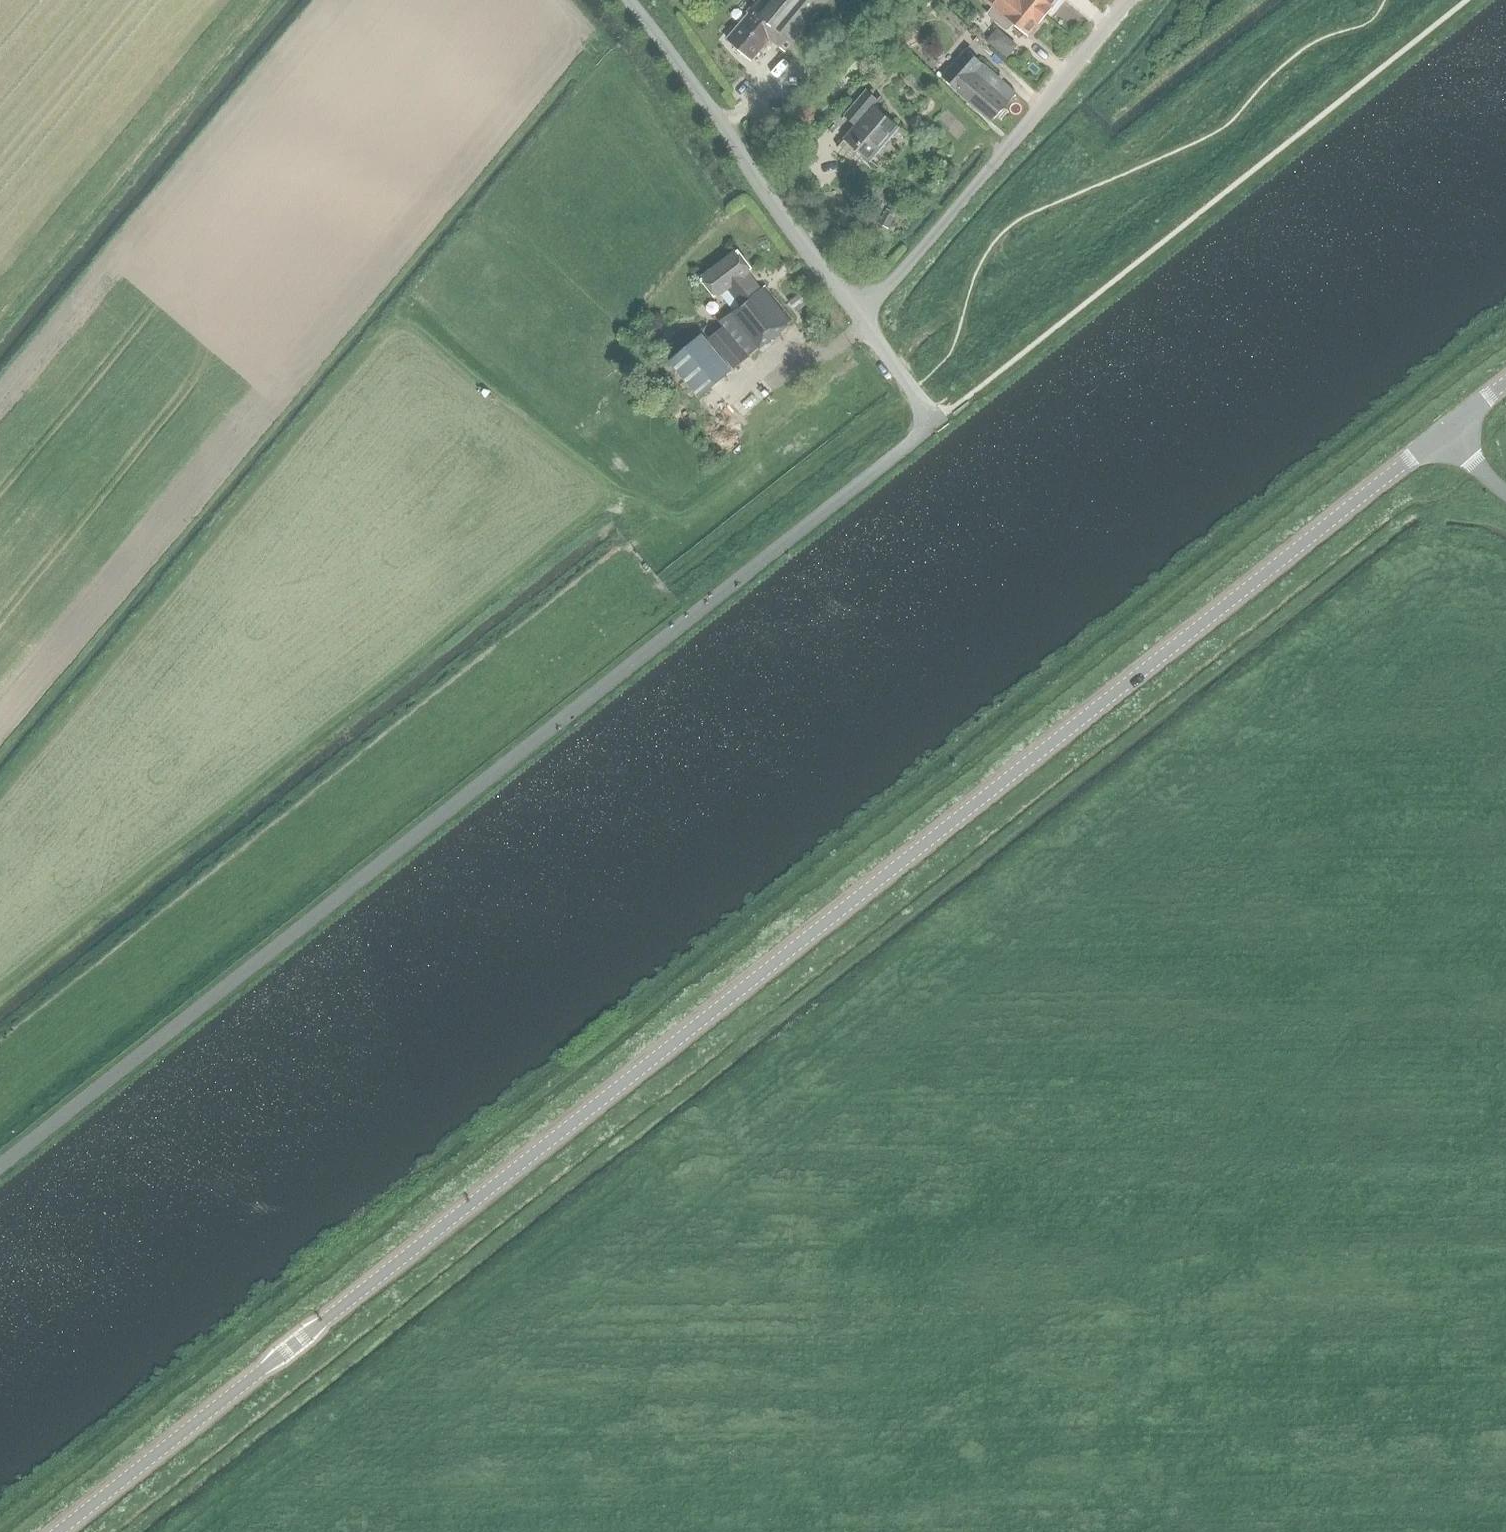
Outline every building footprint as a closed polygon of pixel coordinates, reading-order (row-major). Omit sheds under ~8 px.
[(783,50),(827,0),(754,0),(746,10),(748,12),(726,37),(751,59),(769,38),(783,50)] [(1003,13),(1028,34),(1045,14),(1029,0),(987,0),(994,5),(996,3),(1005,11),(1003,13)] [(1045,14),(1057,0),(1029,0),(1045,14)] [(919,25),(927,17),(919,9),(911,17),(919,25)] [(986,41),(1007,58),(1014,49),(1009,46),(1012,42),(997,29),(986,41)] [(1016,92),(984,63),(983,64),(966,48),(942,74),(959,90),(957,91),(989,121),(1016,92)] [(845,140),(871,163),(901,128),(876,106),(881,100),(868,89),(851,110),(862,120),(845,140)] [(887,209),(878,223),(888,229),(896,215),(887,209)] [(722,327),(709,338),(733,369),(793,321),(764,286),(760,289),(747,273),(751,270),(735,251),(700,279),(715,298),(721,294),(728,303),(733,309),(721,319),(718,322),(722,327)] [(697,399),(731,371),(706,340),(702,335),(668,363),(697,399)]
